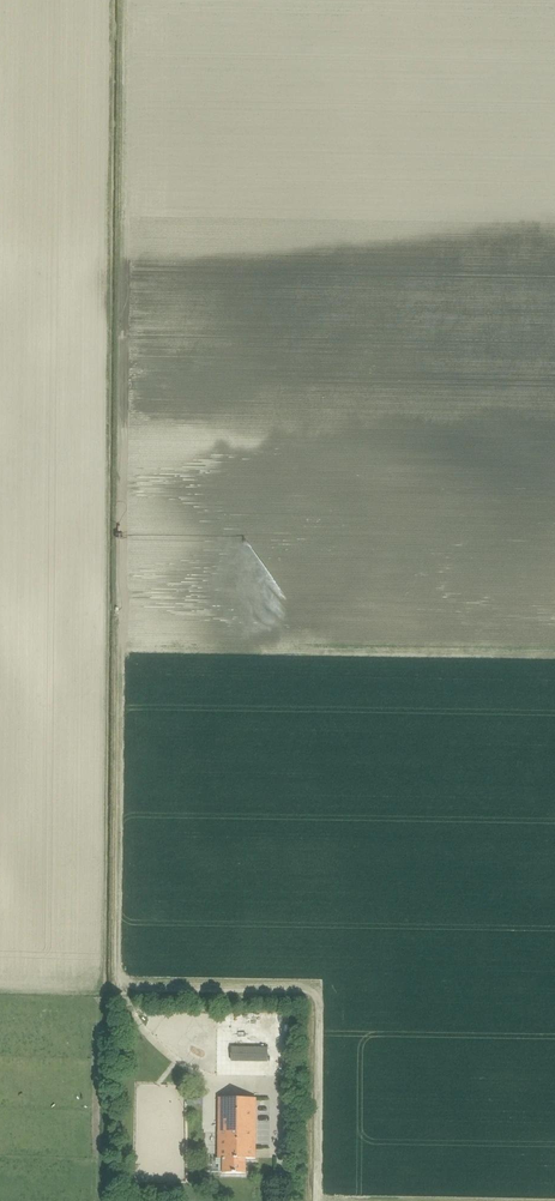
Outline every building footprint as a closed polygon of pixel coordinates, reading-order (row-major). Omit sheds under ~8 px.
[(266,1047),(229,1047),(229,1063),(266,1063),(266,1047)] [(256,1099),(220,1098),(219,1158),(223,1158),(222,1173),(245,1173),(245,1159),(254,1159),(256,1099)]
